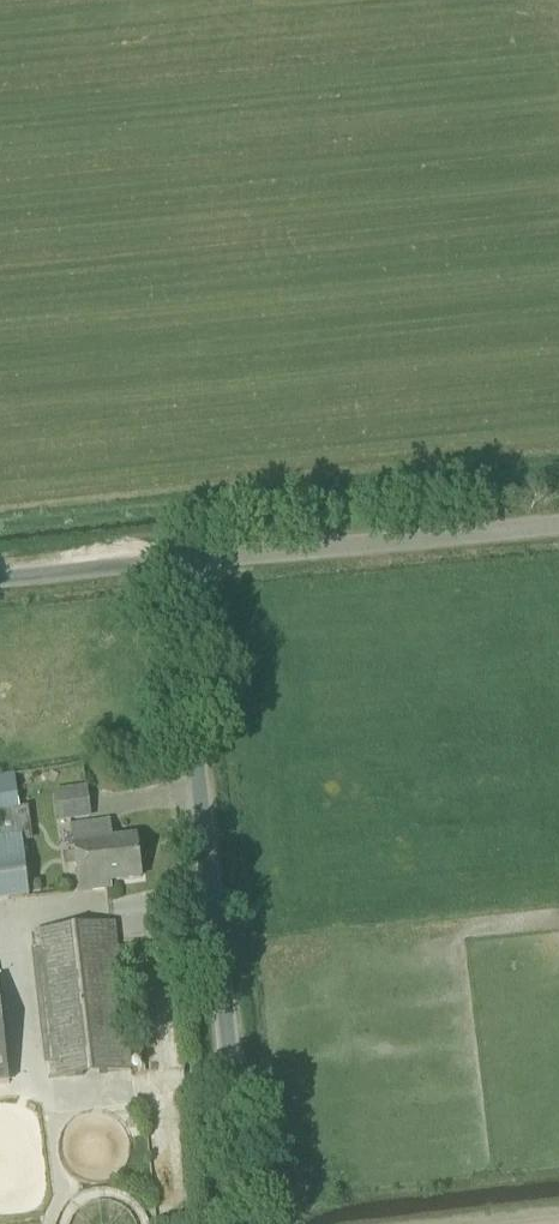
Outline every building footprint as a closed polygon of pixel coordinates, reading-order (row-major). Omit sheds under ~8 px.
[(19,813),(14,775),(0,777),(0,816),(19,813)] [(140,878),(135,837),(111,840),(109,823),(71,828),(79,893),(109,889),(108,882),(140,878)] [(0,839),(0,901),(28,898),(22,836),(0,839)] [(39,880),(28,881),(30,894),(41,892),(39,880)] [(113,924),(89,927),(32,933),(49,1080),(130,1070),(113,924)] [(8,1085),(0,1010),(0,1086),(8,1085)]
